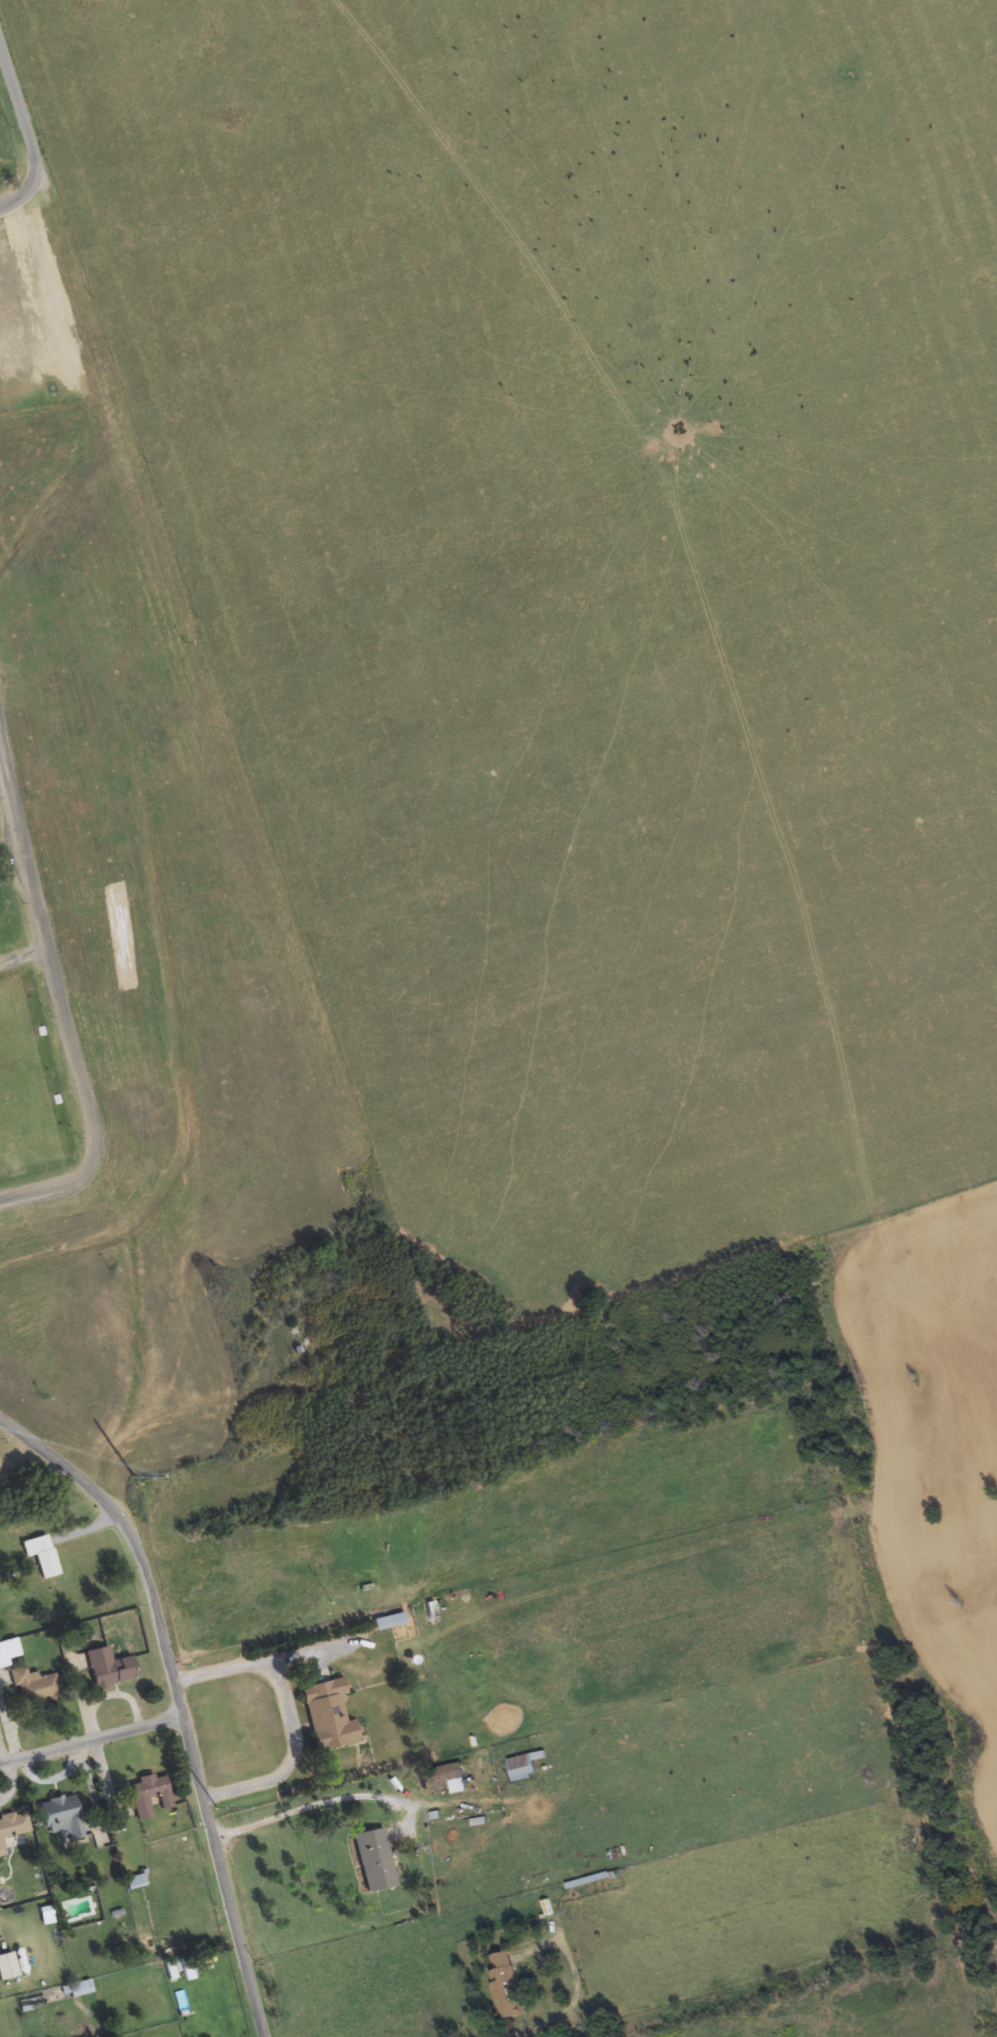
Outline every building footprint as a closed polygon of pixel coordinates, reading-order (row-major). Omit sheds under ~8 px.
[(24,1559),(33,1557),(39,1579),(56,1575),(46,1536),(20,1542),(24,1559)] [(371,1620),(374,1632),(403,1625),(400,1613),(371,1620)] [(19,1657),(14,1638),(0,1642),(0,1668),(5,1667),(4,1661),(19,1657)] [(83,1652),(91,1689),(133,1680),(128,1658),(110,1662),(107,1647),(83,1652)] [(9,1671),(18,1706),(58,1696),(53,1672),(26,1679),(24,1667),(9,1671)] [(311,1752),(356,1743),(351,1721),(344,1722),(339,1697),(344,1696),(340,1679),(298,1688),(311,1752)] [(507,1759),(511,1780),(536,1776),(534,1762),(544,1760),(543,1753),(507,1759)] [(421,1794),(450,1789),(451,1794),(466,1792),(461,1764),(417,1771),(421,1794)] [(151,1819),(146,1798),(157,1796),(160,1811),(170,1808),(163,1774),(135,1780),(136,1784),(127,1786),(134,1822),(151,1819)] [(73,1796),(36,1803),(43,1836),(57,1834),(59,1842),(81,1838),(73,1796)] [(18,1814),(0,1817),(0,1839),(22,1835),(18,1814)] [(394,1886),(381,1828),(351,1834),(364,1892),(394,1886)] [(123,1880),(126,1891),(144,1885),(141,1875),(123,1880)] [(498,2020),(522,2016),(511,1952),(487,1956),(498,2020)] [(8,1953),(0,1956),(0,1981),(15,1977),(8,1953)] [(164,1960),(164,1981),(187,1981),(187,1960),(164,1960)] [(60,1988),(64,2000),(90,1991),(87,1980),(60,1988)]
